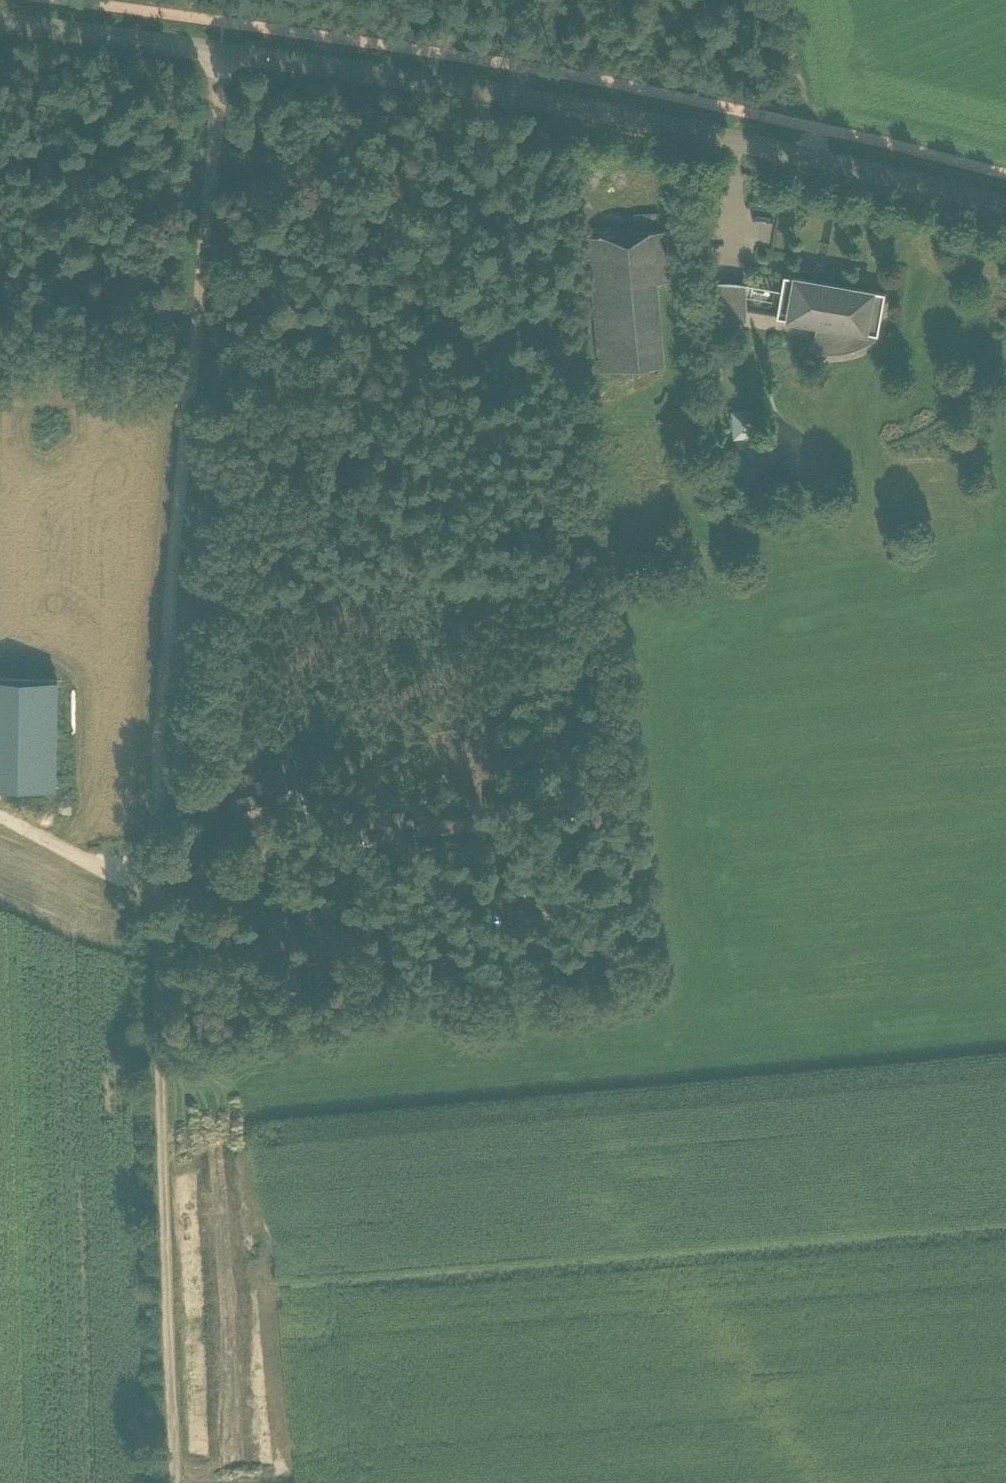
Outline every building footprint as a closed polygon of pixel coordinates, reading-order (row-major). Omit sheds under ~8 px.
[(588,236),(590,256),(599,369),(665,364),(657,282),(670,281),(665,230),(635,232),(635,239),(619,241),(619,234),(588,236)] [(776,316),(877,334),(884,293),(783,275),(776,316)] [(716,281),(719,322),(747,320),(746,283),(729,281),(716,281)] [(55,788),(57,679),(0,678),(0,787),(55,788)]
